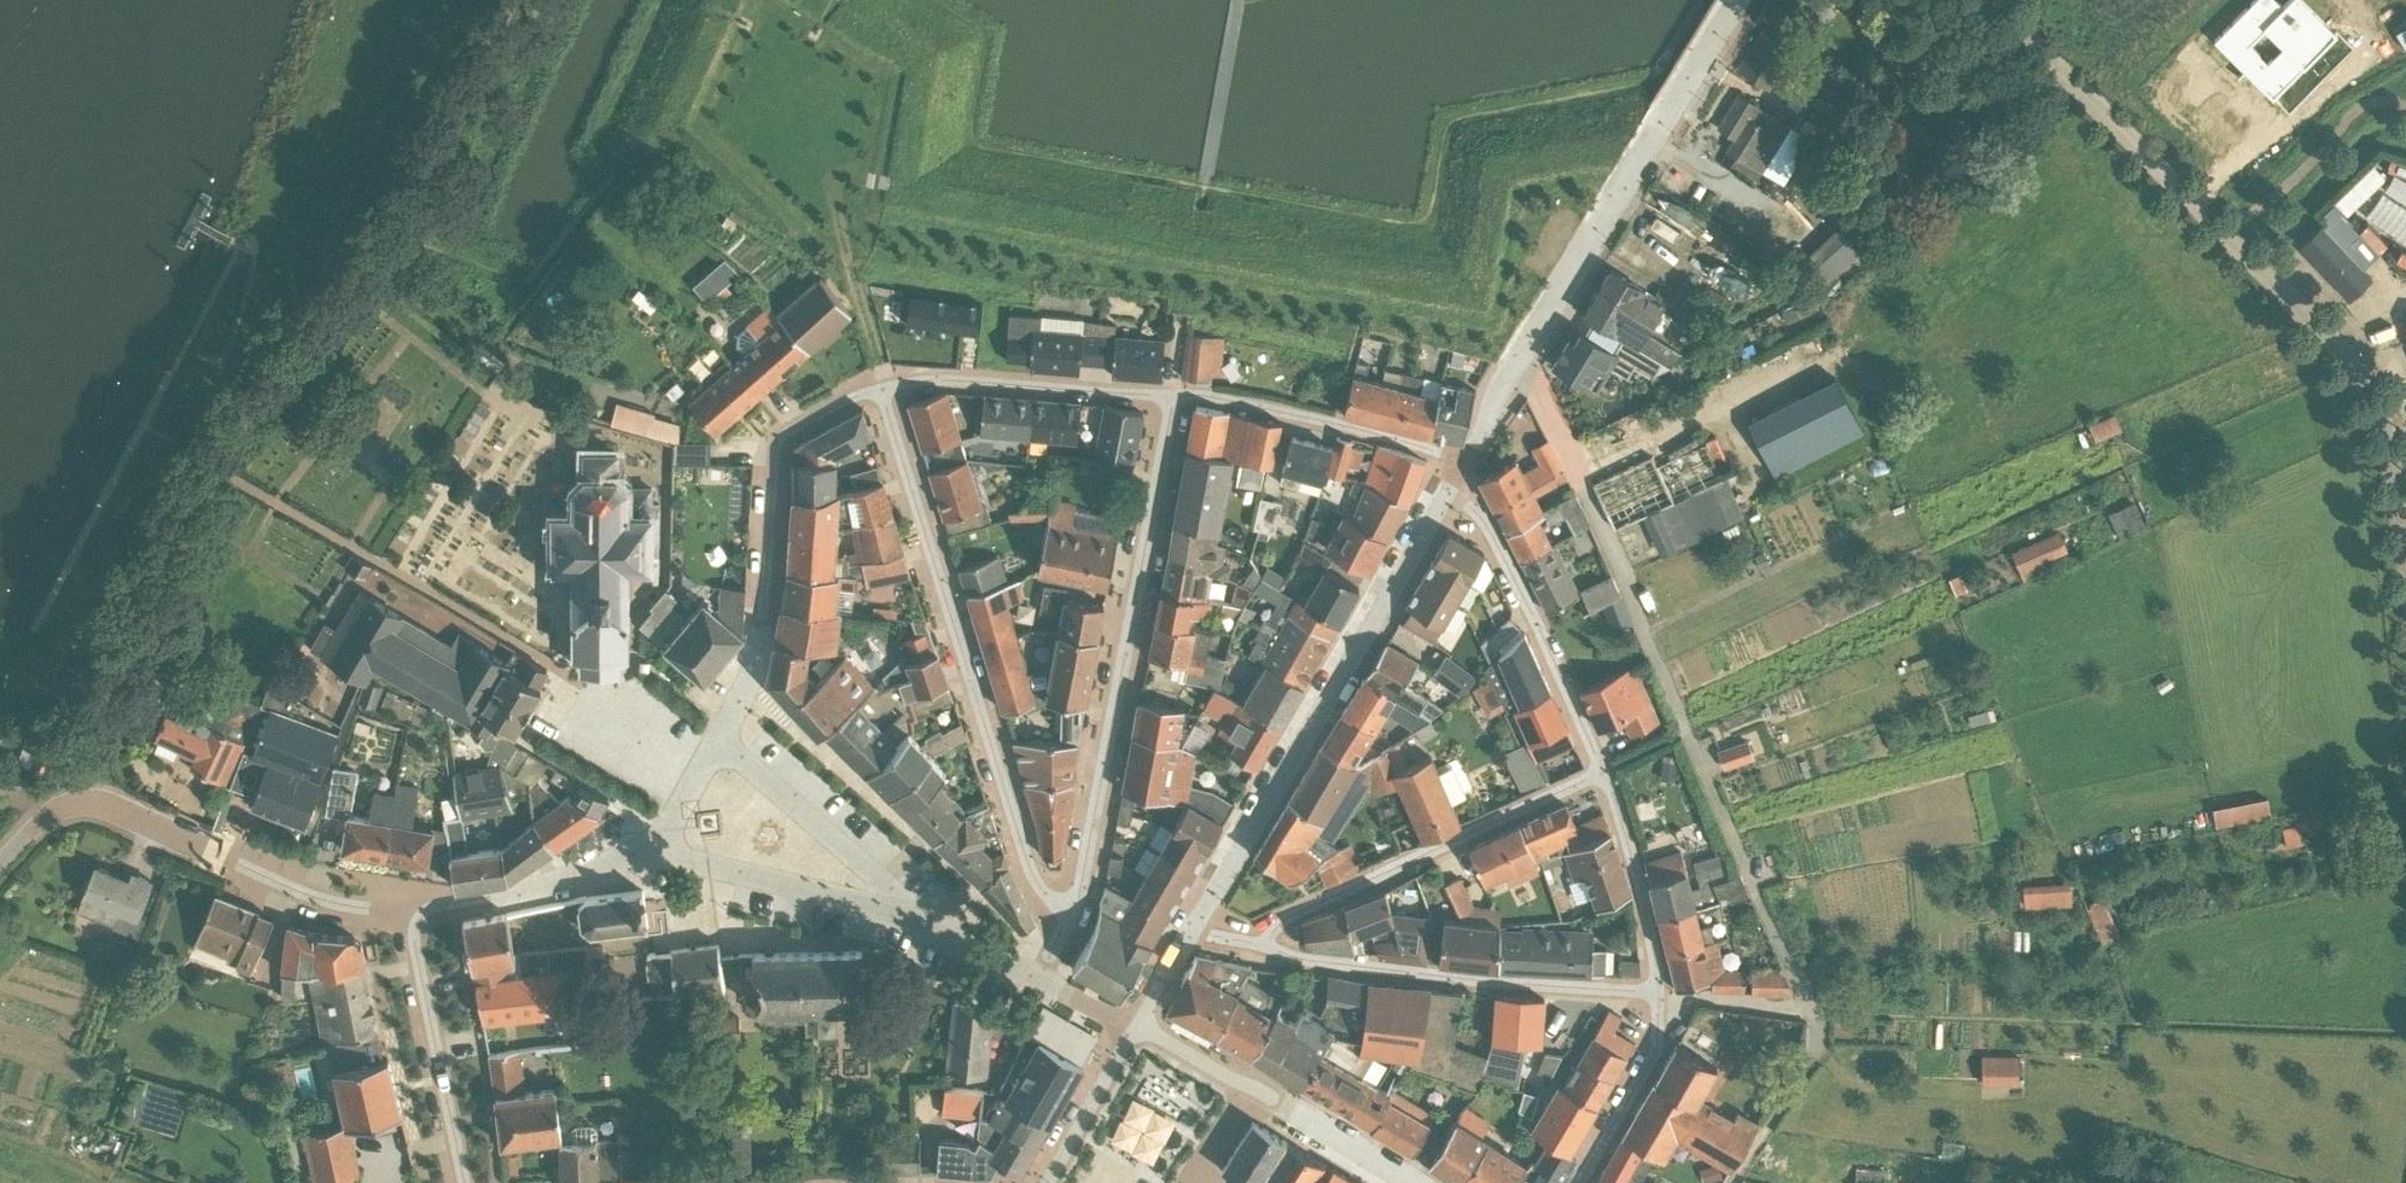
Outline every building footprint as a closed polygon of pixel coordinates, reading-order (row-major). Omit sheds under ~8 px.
[(2216,37),(2273,94),(2274,95),(2326,44),(2282,0),(2253,0),(2216,37)] [(1758,79),(1776,50),(1763,42),(1745,71),(1758,79)] [(1791,125),(1760,106),(1739,94),(1719,127),(1734,136),(1726,150),(1737,157),(1731,167),(1756,182),(1791,125)] [(2405,207),(2405,163),(2385,179),(2405,207)] [(2349,298),(2366,281),(2373,275),(2324,222),(2299,245),(2349,298)] [(700,296),(734,272),(723,257),(689,281),(700,296)] [(1584,314),(1605,326),(1622,337),(1623,336),(1668,363),(1677,349),(1648,332),(1665,304),(1661,301),(1661,300),(1648,292),(1611,269),(1584,314)] [(852,313),(837,296),(819,276),(777,312),(794,332),(809,350),(852,313)] [(715,310),(734,294),(726,285),(707,301),(715,310)] [(968,332),(974,333),(977,333),(981,303),(911,293),(907,323),(968,332)] [(1810,298),(1782,312),(1787,323),(1816,309),(1810,298)] [(794,332),(777,312),(777,313),(769,304),(747,324),(760,339),(734,363),(760,394),(809,350),(794,332)] [(1097,363),(1101,323),(1084,322),(1083,333),(1033,329),(1030,368),(1080,372),(1081,362),(1097,363)] [(1165,340),(1115,336),(1116,325),(1101,323),(1097,363),(1113,364),(1112,374),(1162,378),(1165,340)] [(1217,337),(1214,337),(1189,332),(1183,377),(1210,381),(1210,379),(1217,337)] [(1613,351),(1602,344),(1581,332),(1575,341),(1569,338),(1553,364),(1597,391),(1612,366),(1627,376),(1634,365),(1650,375),(1669,365),(1668,364),(1668,363),(1623,336),(1622,337),(1613,351)] [(1753,341),(1740,347),(1745,358),(1758,352),(1753,341)] [(1681,352),(1677,349),(1668,363),(1671,365),(1685,358),(1681,352)] [(1351,384),(1344,413),(1372,420),(1386,368),(1383,380),(1366,376),(1369,364),(1357,361),(1351,384)] [(741,411),(760,394),(734,363),(690,401),(717,432),(735,416),(738,419),(744,414),(741,411)] [(1400,427),(1414,375),(1386,368),(1372,420),(1400,427)] [(1430,435),(1441,382),(1414,375),(1400,427),(1430,435)] [(1835,375),(1749,420),(1777,475),(1864,431),(1835,375)] [(1476,390),(1453,384),(1441,382),(1430,435),(1464,442),(1476,390)] [(924,451),(961,439),(946,392),(909,403),(924,451)] [(983,411),(984,395),(972,394),(970,410),(977,410),(983,411)] [(1029,437),(1033,399),(984,395),(983,411),(981,435),(1027,439),(1028,437),(1029,437)] [(1079,437),(1080,427),(1082,403),(1033,399),(1029,437),(1028,437),(1027,439),(1071,443),(1078,443),(1079,437)] [(1096,454),(1134,461),(1144,412),(1106,405),(1096,454)] [(1274,466),(1282,422),(1197,405),(1189,449),(1235,458),(1274,466)] [(652,417),(653,416),(623,407),(617,425),(647,435),(647,434),(679,441),(680,424),(652,417)] [(837,457),(872,436),(864,407),(795,446),(793,499),(837,490),(837,457)] [(1325,474),(1333,446),(1292,435),(1280,482),(1299,488),(1302,477),(1324,482),(1325,474)] [(1078,443),(1071,443),(1071,450),(1091,452),(1091,445),(1092,439),(1079,437),(1078,443)] [(1344,479),(1354,440),(1335,437),(1333,446),(1325,474),(1344,479)] [(929,467),(930,471),(967,460),(961,439),(924,451),(925,455),(929,467)] [(1493,502),(1563,467),(1549,439),(1532,447),(1539,462),(1523,470),(1517,459),(1480,478),(1493,502)] [(1637,519),(1644,516),(1663,554),(1742,516),(1724,478),(1722,479),(1705,441),(1656,464),(1652,455),(1594,484),(1616,529),(1637,519)] [(711,442),(687,442),(676,442),(676,464),(711,465),(711,442)] [(1399,450),(1377,445),(1370,467),(1364,484),(1406,503),(1408,504),(1426,460),(1399,450)] [(1175,525),(1217,532),(1218,533),(1220,533),(1235,458),(1189,449),(1175,525)] [(621,653),(628,653),(628,566),(652,566),(652,523),(659,523),(659,502),(652,502),(652,487),(628,487),(618,476),(618,451),(585,451),(585,476),(574,487),(574,514),(566,514),(554,514),(554,567),(566,567),(574,567),(574,653),(582,653),(582,669),(621,669),(621,653)] [(930,471),(950,535),(990,523),(985,506),(982,507),(967,460),(930,471)] [(1130,466),(1096,461),(1094,480),(1128,485),(1130,466)] [(1238,484),(1261,488),(1265,469),(1241,465),(1238,484)] [(1534,493),(1568,478),(1563,467),(1493,502),(1508,533),(1546,512),(1551,522),(1567,514),(1567,515),(1582,507),(1575,493),(1542,508),(1534,493)] [(1344,513),(1343,514),(1387,538),(1406,503),(1364,484),(1352,480),(1349,490),(1360,494),(1351,517),(1348,516),(1344,513)] [(838,526),(893,515),(883,481),(837,495),(837,490),(793,499),(791,537),(836,539),(838,526)] [(1109,584),(1120,531),(1073,521),(1077,502),(1054,497),(1048,523),(1047,523),(1043,542),(1045,543),(1039,569),(1109,584)] [(1252,527),(1259,529),(1269,531),(1274,533),(1282,501),(1261,497),(1252,527)] [(2136,501),(2108,513),(2119,539),(2147,526),(2136,501)] [(1576,532),(1590,525),(1582,507),(1567,515),(1576,532)] [(1550,523),(1551,522),(1546,512),(1508,533),(1522,561),(1553,544),(1539,518),(1546,514),(1550,523)] [(1387,538),(1343,514),(1325,547),(1348,559),(1369,570),(1385,540),(1387,538)] [(836,539),(791,537),(788,570),(788,571),(850,575),(859,576),(865,575),(868,585),(911,575),(893,515),(838,526),(836,539)] [(1313,517),(1306,536),(1315,541),(1325,523),(1313,517)] [(1224,562),(1225,546),(1216,543),(1217,532),(1175,525),(1169,554),(1184,557),(1185,563),(1212,573),(1228,579),(1229,577),(1232,565),(1224,562)] [(1269,531),(1259,529),(1257,538),(1268,540),(1269,531)] [(1485,553),(1449,532),(1435,557),(1472,577),(1485,553)] [(2060,532),(2012,552),(2024,580),(2044,571),(2043,568),(2046,567),(2043,561),(2068,551),(2060,532)] [(1326,568),(1332,556),(1304,541),(1300,553),(1326,568)] [(1582,595),(1569,569),(1556,543),(1553,544),(1522,561),(1548,612),(1582,595)] [(1206,600),(1212,573),(1185,563),(1184,557),(1169,554),(1162,594),(1206,600)] [(969,596),(1008,584),(1000,555),(961,567),(969,596)] [(1458,599),(1472,577),(1435,557),(1421,580),(1458,599)] [(1254,589),(1261,576),(1256,565),(1242,583),(1254,589)] [(1359,587),(1338,575),(1325,568),(1309,595),(1305,603),(1297,598),(1262,578),(1261,576),(1254,589),(1289,609),(1287,612),(1330,637),(1359,587)] [(859,576),(850,575),(788,571),(783,608),(783,610),(841,614),(841,613),(837,612),(839,588),(854,589),(855,576),(859,576)] [(1602,604),(1602,605),(1621,595),(1613,576),(1581,591),(1589,610),(1602,604)] [(1434,640),(1458,599),(1421,580),(1407,604),(1416,610),(1408,624),(1434,640)] [(1008,603),(1024,598),(1018,581),(1008,584),(969,596),(975,615),(1009,606),(1008,603)] [(1230,604),(1243,606),(1254,589),(1242,583),(1236,581),(1230,604)] [(743,633),(746,587),(722,585),(718,610),(704,598),(687,617),(672,603),(677,598),(667,588),(651,606),(654,608),(641,623),(705,678),(743,633)] [(1104,604),(1065,597),(1066,590),(1045,586),(1040,612),(1061,616),(1058,634),(1098,639),(1104,604)] [(405,617),(381,603),(375,600),(359,591),(338,630),(326,623),(311,648),(332,660),(365,679),(368,681),(368,679),(377,665),(422,693),(452,644),(405,617)] [(1243,606),(1230,604),(1206,600),(1162,594),(1157,622),(1201,628),(1205,629),(1207,616),(1210,617),(1212,607),(1222,609),(1221,615),(1238,619),(1243,606)] [(1605,612),(1614,631),(1633,623),(1621,595),(1602,605),(1605,612)] [(1257,610),(1245,604),(1244,604),(1243,606),(1239,617),(1250,623),(1257,610)] [(1017,633),(1018,633),(1009,606),(975,615),(1005,711),(1028,704),(1034,701),(1027,675),(1029,674),(1029,673),(1017,633)] [(899,609),(875,607),(874,615),(898,617),(898,613),(899,609)] [(837,650),(841,614),(783,610),(777,637),(769,680),(790,703),(818,678),(808,672),(811,647),(837,650)] [(1330,637),(1287,612),(1278,627),(1265,619),(1259,629),(1317,661),(1330,637)] [(1488,657),(1499,648),(1521,628),(1510,616),(1481,644),(1488,657)] [(1201,630),(1201,628),(1157,622),(1150,656),(1189,663),(1185,680),(1220,687),(1226,659),(1208,655),(1212,632),(1201,630)] [(1304,685),(1317,661),(1259,629),(1255,637),(1269,645),(1259,661),(1266,665),(1266,664),(1304,685)] [(474,641),(475,640),(460,631),(452,644),(422,693),(470,723),(471,720),(486,730),(487,728),(494,717),(515,730),(527,710),(541,685),(540,684),(548,669),(516,651),(514,650),(508,660),(474,641)] [(1519,707),(1551,690),(1525,632),(1504,653),(1499,648),(1488,657),(1492,664),(1485,670),(1493,684),(1508,712),(1513,710),(1519,707)] [(905,640),(912,662),(930,656),(922,634),(918,635),(905,640)] [(1029,673),(1029,674),(1027,675),(1034,701),(1036,700),(1046,698),(1062,700),(1086,702),(1098,639),(1058,634),(1051,669),(1029,673)] [(1417,661),(1406,655),(1386,642),(1364,679),(1431,718),(1443,708),(1427,698),(1428,696),(1404,682),(1417,661)] [(877,689),(873,684),(824,730),(848,754),(864,738),(861,735),(876,719),(885,709),(887,710),(892,705),(896,701),(900,705),(905,700),(908,698),(949,683),(938,653),(930,656),(912,662),(906,664),(911,677),(893,683),(877,689)] [(824,730),(873,684),(847,654),(819,679),(818,678),(790,703),(819,735),(824,730)] [(1447,654),(1432,675),(1460,695),(1477,677),(1447,654)] [(1932,654),(1912,662),(1914,667),(1934,660),(1932,654)] [(1898,667),(1901,673),(1910,669),(1908,663),(1898,667)] [(1281,725),(1304,685),(1266,664),(1266,665),(1242,703),(1281,725)] [(1600,728),(1623,718),(1631,735),(1660,723),(1635,666),(1583,689),(1600,728)] [(1221,689),(1233,696),(1239,685),(1227,678),(1221,689)] [(383,686),(368,679),(368,681),(365,679),(358,701),(375,708),(383,686)] [(1431,719),(1431,718),(1364,679),(1333,728),(1366,748),(1389,712),(1417,727),(1417,728),(1431,719)] [(930,707),(954,699),(949,683),(908,698),(905,700),(907,708),(912,732),(921,729),(918,718),(932,713),(930,707)] [(279,690),(275,687),(270,684),(261,706),(260,706),(229,786),(231,787),(232,785),(258,795),(255,804),(253,803),(253,806),(307,826),(341,733),(287,713),(289,707),(284,705),(288,695),(279,690)] [(1224,708),(1230,711),(1236,701),(1237,700),(1215,688),(1203,709),(1219,718),(1224,708)] [(389,689),(381,708),(412,721),(412,720),(425,726),(433,709),(419,703),(421,700),(415,698),(414,700),(389,689)] [(229,786),(260,706),(226,690),(221,699),(219,698),(213,710),(215,712),(214,714),(228,721),(223,733),(204,724),(205,719),(205,716),(203,712),(200,709),(197,706),(195,706),(191,705),(187,706),(184,707),(182,710),(177,721),(166,716),(164,720),(163,719),(161,724),(162,724),(156,737),(198,757),(192,768),(229,786)] [(1576,745),(1568,727),(1551,690),(1519,707),(1513,710),(1527,742),(1529,741),(1530,742),(1547,783),(1550,781),(1548,777),(1551,776),(1547,767),(1544,768),(1540,761),(1576,745)] [(1079,743),(1086,702),(1062,700),(1062,742),(1014,742),(1027,785),(1073,786),(1079,743)] [(1202,711),(1164,704),(1140,700),(1134,735),(1177,742),(1180,743),(1183,744),(1202,711)] [(1281,725),(1242,703),(1236,701),(1230,711),(1218,731),(1236,741),(1230,752),(1257,767),(1281,725)] [(1763,708),(1765,715),(1771,713),(1768,706),(1763,708)] [(913,734),(912,732),(907,708),(901,715),(885,729),(876,719),(861,735),(864,738),(848,754),(866,771),(913,734)] [(932,754),(967,735),(962,722),(943,732),(941,729),(926,737),(928,741),(923,745),(912,732),(913,734),(866,771),(889,794),(935,760),(933,758),(934,757),(932,754)] [(1355,764),(1366,748),(1333,728),(1319,751),(1350,771),(1360,764),(1355,764)] [(59,744),(36,735),(29,732),(18,761),(48,773),(59,744)] [(1180,743),(1177,742),(1134,735),(1124,791),(1187,803),(1190,785),(1196,752),(1183,745),(1183,744),(1180,743)] [(459,798),(457,799),(461,815),(461,818),(463,818),(513,807),(510,794),(527,791),(527,781),(501,763),(514,744),(509,741),(500,736),(490,754),(491,755),(485,766),(454,773),(459,798)] [(1725,767),(1755,756),(1748,740),(1719,751),(1725,767)] [(1547,783),(1530,742),(1529,741),(1527,742),(1504,753),(1522,794),(1547,783)] [(1461,823),(1452,801),(1466,794),(1453,766),(1440,772),(1433,756),(1409,766),(1399,743),(1381,753),(1391,776),(1395,784),(1398,783),(1424,840),(1461,823)] [(555,846),(566,838),(600,815),(567,799),(565,796),(560,799),(540,781),(538,779),(542,772),(523,760),(528,752),(514,744),(501,763),(527,781),(527,791),(530,790),(535,817),(533,819),(530,822),(555,846)] [(1362,764),(1360,764),(1350,771),(1319,751),(1256,854),(1292,881),(1319,862),(1329,884),(1365,867),(1352,843),(1345,846),(1343,841),(1336,845),(1334,841),(1369,789),(1370,792),(1374,794),(1395,784),(1391,776),(1381,753),(1362,764)] [(1678,757),(1663,755),(1660,779),(1675,781),(1678,757)] [(939,779),(946,770),(934,757),(933,758),(935,760),(889,794),(933,837),(956,813),(960,812),(949,801),(955,796),(939,779)] [(387,856),(399,782),(397,782),(395,794),(375,790),(370,816),(350,813),(358,771),(336,767),(328,812),(341,814),(338,830),(346,831),(343,849),(370,853),(375,857),(382,855),(385,856),(385,858),(386,858),(387,856)] [(610,798),(566,773),(558,768),(552,778),(579,795),(576,799),(568,794),(565,796),(567,799),(600,815),(610,798)] [(449,839),(448,827),(445,827),(412,823),(419,786),(399,782),(387,856),(391,856),(396,860),(402,858),(429,862),(431,849),(450,852),(448,840),(449,839)] [(1064,854),(1073,786),(1027,785),(1036,812),(1045,856),(1064,854)] [(1212,791),(1190,785),(1187,803),(1189,803),(1175,827),(1209,847),(1235,803),(1234,802),(1233,803),(1212,791)] [(2265,797),(2208,802),(2210,822),(2267,817),(2265,797)] [(988,834),(999,833),(988,802),(961,813),(960,812),(956,813),(933,837),(958,861),(988,834)] [(1611,832),(1604,814),(1576,827),(1566,804),(1520,825),(1535,861),(1550,857),(1548,850),(1559,846),(1562,853),(1564,852),(1611,832)] [(1133,808),(1125,806),(1121,805),(1119,814),(1132,816),(1133,808)] [(1130,825),(1132,816),(1119,814),(1118,822),(1130,825)] [(463,818),(461,818),(461,815),(445,818),(444,818),(445,827),(448,827),(449,839),(448,840),(450,852),(455,886),(503,879),(508,878),(497,846),(468,850),(467,837),(463,818)] [(508,878),(555,846),(530,822),(503,845),(497,846),(508,878)] [(1539,870),(1535,861),(1520,825),(1469,848),(1486,884),(1503,876),(1507,885),(1539,870)] [(1209,847),(1175,827),(1173,826),(1159,850),(1195,871),(1209,847)] [(1676,830),(1679,839),(1685,838),(1682,828),(1676,830)] [(1633,894),(1632,892),(1611,832),(1564,852),(1574,880),(1585,876),(1595,907),(1633,894)] [(1004,865),(1010,864),(1009,862),(999,833),(988,834),(958,861),(984,885),(1004,865)] [(1741,875),(1729,878),(1719,842),(1713,844),(1716,855),(1695,860),(1701,885),(1693,887),(1688,870),(1687,870),(1683,854),(1646,863),(1659,917),(1697,908),(1722,901),(1715,884),(1742,877),(1741,875)] [(1182,894),(1195,871),(1159,850),(1146,873),(1182,894)] [(1542,862),(1545,869),(1550,867),(1563,862),(1560,854),(1542,862)] [(1122,866),(1124,858),(1111,855),(1110,863),(1122,866)] [(1121,874),(1122,866),(1110,863),(1108,872),(1121,874)] [(1023,928),(1035,920),(1010,864),(1004,865),(984,885),(1023,928)] [(139,915),(144,903),(153,880),(133,872),(130,879),(96,865),(78,909),(115,924),(114,926),(138,936),(146,918),(139,915)] [(1168,919),(1182,894),(1146,873),(1131,898),(1136,901),(1168,919)] [(1467,921),(1499,925),(1500,907),(1476,906),(1461,877),(1446,884),(1461,920),(1467,921)] [(1749,893),(1742,877),(1715,884),(1722,901),(1749,893)] [(1131,898),(1128,896),(1106,884),(1105,888),(1101,899),(1101,902),(1098,920),(1095,929),(1086,945),(1073,968),(1100,984),(1111,963),(1115,965),(1123,951),(1116,948),(1127,930),(1128,931),(1131,925),(1122,920),(1129,906),(1132,908),(1136,901),(1131,898)] [(2019,886),(2020,906),(2069,903),(2068,884),(2019,886)] [(649,927),(645,901),(644,889),(586,897),(579,907),(582,927),(591,935),(649,927)] [(1431,915),(1392,912),(1386,891),(1344,907),(1355,951),(1353,937),(1371,930),(1379,954),(1405,958),(1426,960),(1428,950),(1431,915)] [(275,918),(218,895),(216,894),(196,943),(229,957),(226,964),(252,974),(275,918)] [(2120,933),(2104,897),(2091,903),(2092,906),(2088,908),(2103,941),(2120,933)] [(1145,957),(1168,919),(1136,901),(1132,908),(1129,906),(1122,920),(1131,925),(1128,931),(1127,930),(1116,948),(1123,951),(1115,965),(1111,963),(1100,984),(1122,997),(1128,986),(1145,957)] [(1307,946),(1355,951),(1344,907),(1303,922),(1307,946)] [(1668,954),(1719,943),(1718,939),(1715,940),(1711,925),(1702,927),(1697,908),(1659,917),(1668,954)] [(473,967),(476,979),(508,975),(506,964),(519,961),(508,913),(464,921),(473,967)] [(1467,921),(1461,920),(1446,918),(1442,954),(1428,953),(1428,950),(1426,960),(1499,969),(1501,927),(1499,927),(1499,925),(1467,921)] [(317,970),(315,933),(289,924),(286,933),(283,974),(296,972),(308,971),(317,970)] [(1499,969),(1606,974),(1607,951),(1593,950),(1594,930),(1523,926),(1523,928),(1501,927),(1499,969)] [(317,970),(366,965),(362,942),(354,935),(315,933),(317,970)] [(1746,992),(1746,969),(1726,969),(1719,943),(1668,954),(1677,990),(1712,982),(1712,991),(1746,992)] [(726,989),(722,957),(720,944),(673,950),(676,973),(679,995),(726,989)] [(132,954),(124,948),(114,961),(122,967),(132,954)] [(676,973),(673,950),(648,953),(651,976),(676,973)] [(865,1008),(864,975),(863,950),(803,952),(804,1010),(865,1008)] [(804,1010),(803,952),(753,953),(754,970),(745,970),(746,1008),(759,1008),(759,1011),(766,1011),(804,1010)] [(1245,978),(1252,966),(1196,955),(1189,969),(1187,968),(1185,974),(1186,975),(1169,1009),(1217,1035),(1245,978)] [(1640,975),(1640,961),(1621,961),(1620,974),(1640,975)] [(317,970),(308,971),(309,979),(315,978),(331,1041),(377,1031),(380,1030),(369,983),(366,965),(317,970)] [(592,1008),(587,966),(508,975),(476,979),(484,1021),(581,1010),(585,1044),(618,1041),(615,1005),(592,1008)] [(1793,994),(1784,970),(1752,969),(1752,992),(1793,994)] [(296,979),(296,972),(283,974),(282,995),(297,994),(296,979)] [(1364,1002),(1367,983),(1328,976),(1321,1014),(1306,1003),(1302,1009),(1304,1010),(1297,1023),(1294,1021),(1268,1066),(1283,1074),(1299,1084),(1329,1037),(1320,1032),(1320,1030),(1360,1037),(1364,1002)] [(1247,1053),(1278,996),(1245,978),(1217,1035),(1247,1053)] [(1382,1056),(1392,985),(1368,983),(1367,983),(1364,1002),(1360,1037),(1359,1047),(1371,1052),(1374,1053),(1373,1054),(1382,1056)] [(1458,1045),(1463,992),(1392,985),(1382,1056),(1411,1060),(1410,1066),(1468,1087),(1486,1056),(1458,1045)] [(1268,1066),(1294,1021),(1278,1011),(1285,999),(1278,996),(1247,1053),(1268,1066)] [(1563,1048),(1566,1000),(1518,996),(1514,1045),(1493,1042),(1487,1057),(1486,1056),(1468,1087),(1477,1091),(1484,1068),(1518,1083),(1523,1066),(1526,1045),(1563,1048)] [(986,1075),(992,1016),(956,997),(948,1071),(986,1075)] [(1635,1043),(1615,1031),(1622,1017),(1609,1010),(1567,1085),(1597,1105),(1635,1043)] [(1733,1011),(1730,1029),(1804,1039),(1807,1021),(1733,1011)] [(740,1040),(739,1016),(721,1017),(723,1041),(740,1040)] [(1359,1047),(1360,1037),(1320,1030),(1320,1032),(1329,1037),(1299,1084),(1369,1125),(1389,1091),(1361,1074),(1373,1054),(1374,1053),(1371,1052),(1359,1047)] [(389,1057),(384,1059),(377,1031),(331,1041),(328,1042),(335,1071),(332,1072),(345,1126),(402,1112),(389,1057)] [(998,1092),(1001,1093),(987,1117),(994,1117),(993,1120),(1038,1143),(1083,1064),(1027,1033),(998,1092)] [(1719,1067),(1677,1044),(1672,1041),(1621,1137),(1644,1148),(1658,1156),(1665,1161),(1680,1137),(1732,1169),(1759,1125),(1739,1112),(1735,1118),(1701,1097),(1719,1067)] [(502,1143),(564,1136),(556,1086),(527,1091),(520,1048),(490,1053),(497,1095),(502,1143)] [(1545,1053),(1539,1070),(1552,1077),(1561,1056),(1545,1053)] [(1982,1056),(1984,1084),(2020,1081),(2018,1054),(1982,1056)] [(275,1079),(290,1075),(286,1061),(272,1065),(275,1079)] [(1567,1085),(1566,1086),(1560,1083),(1535,1128),(1549,1137),(1571,1150),(1597,1105),(1567,1085)] [(973,1115),(974,1087),(940,1085),(938,1114),(973,1115)] [(1426,1159),(1441,1132),(1429,1124),(1436,1114),(1396,1087),(1392,1093),(1389,1091),(1369,1125),(1413,1151),(1426,1159)] [(984,1091),(981,1116),(987,1117),(1001,1093),(998,1092),(984,1091)] [(1526,1162),(1482,1134),(1491,1121),(1467,1105),(1456,1121),(1476,1134),(1452,1175),(1464,1182),(1512,1182),(1526,1162)] [(994,1117),(987,1117),(981,1116),(981,1119),(979,1135),(981,1137),(976,1146),(968,1141),(942,1139),(939,1161),(939,1171),(973,1173),(992,1173),(999,1161),(1020,1173),(1038,1143),(993,1120),(994,1117)] [(1328,1165),(1253,1120),(1222,1169),(1245,1182),(1315,1182),(1328,1165)] [(1426,1159),(1452,1175),(1476,1134),(1456,1121),(1447,1136),(1441,1132),(1426,1159)] [(616,1139),(597,1140),(596,1129),(591,1124),(578,1125),(573,1130),(567,1141),(560,1142),(560,1160),(556,1161),(557,1182),(590,1182),(618,1182),(616,1139)] [(350,1126),(306,1138),(318,1182),(331,1182),(363,1174),(350,1126)] [(1549,1137),(1535,1128),(1534,1131),(1547,1138),(1535,1160),(1532,1158),(1529,1164),(1526,1162),(1512,1182),(1564,1182),(1574,1167),(1576,1154),(1571,1150),(1549,1137)] [(921,1171),(920,1160),(920,1136),(884,1137),(885,1172),(921,1171)] [(1607,1182),(1639,1182),(1628,1176),(1644,1148),(1621,1137),(1614,1150),(1602,1170),(1598,1178),(1607,1182)] [(1876,1168),(1857,1166),(1856,1182),(1871,1182),(1885,1182),(1886,1170),(1886,1165),(1877,1164),(1876,1168)] [(1328,1165),(1315,1182),(1358,1182),(1328,1165)]
